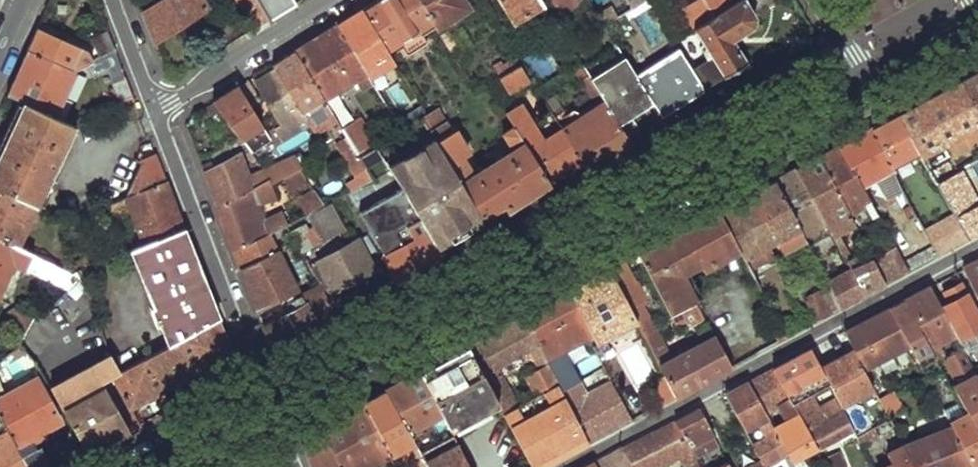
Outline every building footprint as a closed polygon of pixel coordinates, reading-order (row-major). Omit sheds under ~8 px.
[(142,9),(148,23),(155,41),(209,8),(204,0),(156,0),(142,9)] [(254,30),(269,21),(258,0),(236,0),(254,30)] [(269,21),(297,4),(295,0),(258,0),(269,21)] [(387,50),(431,22),(417,0),(379,0),(362,10),(387,50)] [(431,22),(433,24),(465,3),(464,0),(417,0),(431,22)] [(512,24),(541,5),(538,0),(497,0),(512,24)] [(552,22),(584,0),(538,0),(541,5),(552,22)] [(631,9),(645,0),(625,0),(631,9)] [(697,27),(731,7),(727,0),(701,0),(685,9),(697,27)] [(697,27),(708,45),(704,47),(703,55),(707,59),(713,55),(724,75),(742,62),(730,43),(752,29),(756,23),(742,0),(731,7),(697,27)] [(617,17),(611,6),(597,15),(604,25),(617,17)] [(336,27),(362,69),(379,59),(389,52),(387,50),(362,10),(347,20),(336,27)] [(93,36),(101,55),(117,46),(109,26),(93,36)] [(294,53),(323,100),(352,82),(365,74),(362,69),(336,27),(312,41),(294,53)] [(30,49),(77,71),(91,61),(86,54),(39,29),(30,49)] [(441,38),(449,50),(456,45),(448,34),(441,38)] [(634,74),(650,100),(659,114),(681,100),(700,88),(675,48),(634,74)] [(20,73),(9,97),(27,105),(69,125),(107,108),(102,96),(64,113),(60,108),(75,75),(77,71),(30,49),(20,73)] [(275,71),(302,114),(323,100),(294,53),(283,60),(272,66),(275,71)] [(587,76),(615,121),(633,111),(650,100),(634,74),(622,54),(587,76)] [(522,67),(515,55),(494,69),(502,81),(522,67)] [(385,68),(379,59),(362,69),(365,74),(368,78),(385,68)] [(77,71),(75,75),(78,75),(80,77),(83,79),(85,79),(89,78),(97,72),(91,61),(77,71)] [(502,81),(511,97),(532,82),(522,67),(502,81)] [(587,76),(582,68),(573,74),(578,82),(587,76)] [(970,73),(959,79),(977,115),(977,69),(970,73)] [(258,83),(282,124),(267,134),(270,139),(275,147),(298,133),(309,126),(302,114),(275,71),(258,83)] [(368,78),(365,74),(352,82),(358,91),(371,83),(368,78)] [(545,104),(580,161),(588,174),(609,162),(633,149),(615,121),(587,76),(578,82),(594,108),(569,124),(553,99),(545,104)] [(896,113),(918,150),(922,157),(945,144),(977,127),(977,115),(959,79),(931,95),(896,113)] [(237,88),(250,108),(258,103),(246,83),(237,88)] [(211,104),(240,141),(253,133),(260,145),(270,139),(267,134),(250,108),(237,88),(224,96),(211,104)] [(93,138),(143,114),(136,96),(107,108),(69,125),(27,105),(14,132),(0,162),(0,194),(37,213),(74,128),(93,138)] [(333,115),(323,100),(302,114),(309,126),(311,129),(333,115)] [(513,127),(547,182),(564,172),(580,161),(545,104),(535,111),(543,124),(547,121),(556,135),(543,142),(520,105),(506,115),(513,127)] [(333,115),(341,128),(349,123),(340,110),(333,115)] [(401,119),(408,130),(423,121),(430,116),(426,110),(419,115),(416,110),(401,119)] [(437,144),(481,216),(502,203),(506,208),(520,200),(547,182),(513,127),(503,134),(514,152),(477,173),(464,153),(471,149),(459,129),(454,132),(440,110),(430,116),(423,121),(437,144)] [(883,120),(870,127),(892,167),(940,254),(970,238),(951,206),(941,189),(921,200),(919,197),(920,195),(902,160),(918,150),(896,113),(883,120)] [(343,131),(361,160),(367,156),(363,150),(377,141),(361,116),(349,123),(341,128),(343,131)] [(298,133),(308,150),(277,164),(285,176),(300,167),(298,162),(323,149),(311,129),(309,126),(298,133)] [(854,136),(837,145),(860,184),(892,167),(870,127),(854,136)] [(977,143),(977,127),(945,144),(952,157),(977,143)] [(361,160),(343,131),(331,137),(354,175),(367,168),(366,167),(361,160)] [(420,221),(433,244),(460,228),(481,216),(437,144),(390,170),(420,221)] [(828,150),(817,155),(846,209),(867,197),(860,184),(837,145),(828,150)] [(361,160),(366,167),(375,162),(381,174),(389,169),(378,149),(367,156),(361,160)] [(204,174),(217,208),(265,180),(267,185),(285,176),(277,164),(250,176),(240,152),(204,174)] [(128,198),(168,179),(158,155),(139,163),(123,196),(128,198)] [(846,209),(817,155),(807,160),(795,167),(820,211),(832,233),(853,220),(846,209)] [(285,176),(293,190),(309,181),(300,167),(285,176)] [(785,173),(773,179),(797,223),(820,211),(795,167),(785,173)] [(132,212),(144,243),(184,223),(168,179),(128,198),(109,208),(114,220),(132,212)] [(750,191),(718,209),(734,238),(738,246),(750,269),(776,255),(770,245),(776,241),(782,252),(806,240),(797,223),(773,179),(750,191)] [(217,208),(234,252),(268,234),(288,224),(279,207),(269,212),(270,214),(263,218),(255,202),(272,194),(267,185),(265,180),(217,208)] [(298,199),(307,214),(324,205),(315,190),(298,199)] [(16,251),(37,213),(0,194),(0,243),(16,251)] [(970,238),(977,234),(977,209),(970,195),(951,206),(970,238)] [(316,229),(323,241),(344,228),(329,203),(324,205),(307,214),(316,229)] [(668,310),(694,296),(679,269),(687,265),(699,259),(702,264),(710,260),(707,253),(718,247),(734,238),(718,209),(659,240),(637,252),(668,310)] [(409,237),(380,254),(396,280),(417,268),(440,255),(433,244),(420,221),(405,229),(409,237)] [(132,249),(170,344),(220,316),(184,223),(144,243),(132,249)] [(323,241),(316,229),(308,234),(314,246),(323,241)] [(299,238),(296,231),(285,237),(288,244),(294,241),(301,254),(314,246),(308,234),(299,238)] [(234,252),(240,268),(275,250),(268,234),(234,252)] [(738,246),(734,238),(718,247),(722,254),(738,246)] [(313,277),(319,286),(334,315),(345,308),(335,291),(365,274),(372,271),(354,240),(318,262),(323,271),(313,277)] [(291,263),(296,270),(306,263),(301,254),(294,241),(288,244),(287,244),(295,257),(292,258),(291,263)] [(11,268),(62,292),(71,279),(16,251),(0,243),(0,288),(11,268)] [(897,246),(874,259),(887,283),(911,270),(897,246)] [(722,254),(718,247),(707,253),(710,260),(722,254)] [(240,268),(257,312),(294,291),(275,250),(240,268)] [(964,264),(977,289),(977,256),(964,264)] [(873,258),(851,269),(866,294),(887,283),(874,259),(873,258)] [(616,263),(608,267),(643,334),(664,374),(675,396),(732,365),(715,335),(672,356),(652,317),(656,315),(651,305),(646,307),(622,260),(616,263)] [(72,278),(78,277),(90,270),(87,263),(72,269),(72,278)] [(702,292),(687,265),(679,269),(694,296),(702,292)] [(589,279),(567,289),(593,337),(598,344),(593,347),(602,363),(607,360),(602,350),(610,346),(604,337),(627,326),(634,339),(643,334),(608,267),(589,279)] [(839,279),(829,284),(841,307),(866,294),(851,269),(846,271),(843,268),(835,272),(839,279)] [(319,286),(313,277),(310,270),(305,273),(312,289),(319,286)] [(941,288),(955,316),(959,323),(957,328),(953,330),(957,338),(961,345),(963,350),(977,342),(977,310),(961,278),(941,288)] [(928,283),(922,286),(945,331),(951,327),(947,320),(928,283)] [(829,284),(807,295),(819,319),(841,307),(829,284)] [(312,289),(299,296),(300,298),(286,306),(289,313),(275,321),(268,326),(262,328),(270,349),(304,331),(334,315),(319,286),(312,289)] [(922,286),(904,295),(926,336),(931,346),(934,352),(942,348),(935,336),(945,331),(922,286)] [(547,300),(522,313),(557,382),(560,389),(580,379),(563,347),(587,334),(589,340),(593,337),(567,289),(547,300)] [(926,336),(904,295),(886,305),(907,343),(908,345),(913,355),(931,346),(926,336)] [(694,296),(668,310),(679,330),(705,316),(694,296)] [(862,366),(907,343),(886,305),(842,328),(852,347),(862,366)] [(9,315),(1,330),(25,340),(37,324),(17,313),(9,315)] [(275,321),(270,313),(264,318),(268,326),(275,321)] [(496,327),(467,343),(503,410),(517,403),(495,363),(529,346),(536,360),(523,367),(536,393),(557,382),(522,313),(496,327)] [(233,352),(220,316),(170,344),(121,369),(101,383),(130,429),(139,424),(130,410),(178,383),(184,380),(233,352)] [(955,316),(947,320),(951,327),(953,330),(957,328),(959,323),(955,316)] [(782,327),(774,331),(778,340),(787,336),(782,327)] [(945,347),(947,352),(961,345),(957,338),(947,343),(945,347)] [(445,355),(418,369),(440,412),(452,435),(454,438),(496,415),(504,411),(503,410),(467,343),(445,355)] [(818,364),(840,353),(836,345),(815,357),(818,364)] [(976,375),(963,350),(961,345),(947,352),(945,355),(945,358),(977,422),(977,378),(976,375)] [(809,346),(773,366),(789,397),(792,401),(809,392),(804,381),(822,371),(818,364),(815,357),(809,346)] [(913,355),(918,364),(926,360),(936,355),(934,352),(931,346),(913,355)] [(840,353),(818,364),(822,371),(827,382),(832,392),(838,403),(872,386),(862,366),(852,347),(840,353)] [(240,369),(233,352),(184,380),(193,394),(216,381),(240,369)] [(130,429),(101,383),(121,369),(112,354),(48,388),(86,453),(112,439),(130,429)] [(926,360),(918,364),(923,373),(926,379),(934,375),(926,360)] [(773,366),(749,379),(765,409),(789,397),(773,366)] [(405,376),(384,387),(407,429),(440,412),(418,369),(405,376)] [(664,374),(651,380),(662,403),(675,396),(664,374)] [(934,375),(926,379),(936,397),(943,394),(934,375)] [(33,378),(0,397),(0,421),(22,457),(52,440),(64,433),(33,378)] [(629,413),(610,378),(586,390),(581,378),(580,379),(560,389),(588,442),(614,429),(611,423),(629,413)] [(759,458),(762,463),(787,450),(774,425),(770,418),(765,409),(749,379),(723,392),(742,426),(757,418),(767,436),(751,443),(759,458)] [(503,410),(504,411),(534,466),(542,466),(588,442),(560,389),(557,382),(536,393),(517,403),(503,410)] [(809,392),(792,401),(798,412),(817,447),(851,428),(845,416),(841,409),(823,418),(815,401),(832,392),(827,382),(809,392)] [(362,399),(395,463),(397,466),(427,466),(419,452),(407,429),(384,387),(373,393),(362,399)] [(878,397),(887,416),(892,426),(901,442),(913,466),(963,466),(972,464),(950,423),(914,437),(891,391),(885,393),(878,397)] [(319,422),(339,466),(387,466),(395,463),(362,399),(341,410),(319,422)] [(699,406),(674,419),(694,457),(719,444),(699,406)] [(947,417),(950,423),(972,464),(977,461),(977,435),(964,408),(947,417)] [(855,410),(845,416),(851,428),(853,433),(865,428),(855,410)] [(798,412),(774,425),(787,450),(793,460),(817,447),(798,412)] [(614,429),(632,419),(629,413),(611,423),(614,429)] [(499,423),(496,415),(454,438),(458,445),(499,423)] [(865,428),(853,433),(858,442),(892,426),(887,416),(865,428)] [(622,447),(632,466),(660,466),(678,458),(683,466),(685,466),(688,466),(696,461),(694,457),(674,419),(622,447)] [(22,457),(0,421),(0,466),(28,466),(22,457)] [(319,422),(299,433),(300,438),(311,466),(339,466),(319,422)] [(419,452),(427,466),(470,466),(458,445),(454,438),(452,435),(419,452)] [(881,466),(913,466),(901,442),(885,451),(890,462),(881,466)] [(593,463),(595,466),(632,466),(622,447),(593,463)] [(834,466),(845,466),(835,449),(827,454),(834,466)] [(822,456),(827,466),(834,466),(827,454),(822,456)] [(741,466),(764,466),(762,463),(759,458),(741,466)]
